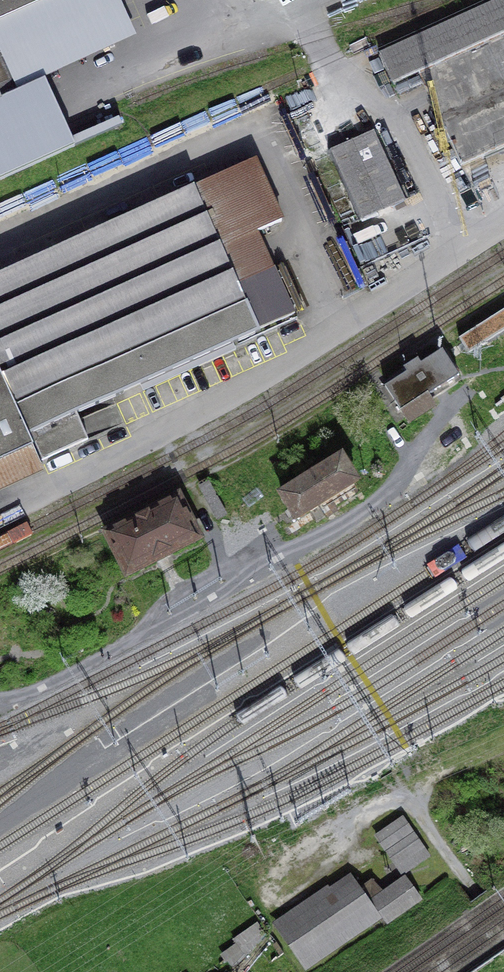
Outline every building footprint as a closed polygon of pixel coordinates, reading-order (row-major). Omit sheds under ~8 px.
[(75,146),(67,128),(44,77),(136,36),(120,0),(0,0),(0,179),(75,146)] [(204,0),(120,0),(136,36),(206,4),(204,0)] [(394,90),(418,79),(462,172),(503,153),(503,4),(381,61),(394,90)] [(407,199),(376,130),(351,141),(328,152),(359,221),(407,199)] [(35,446),(42,460),(88,439),(76,413),(155,377),(233,342),(258,331),(258,330),(276,321),(295,313),(274,267),(273,268),(257,233),(282,221),(255,160),(0,274),(0,462),(35,446)] [(277,331),(276,321),(258,330),(258,331),(233,342),(236,350),(277,331)] [(458,374),(442,350),(384,387),(403,418),(433,399),(430,393),(458,374)] [(42,460),(35,446),(0,462),(0,494),(47,473),(42,460)] [(348,455),(281,495),(297,522),(364,482),(348,455)] [(175,495),(102,532),(125,576),(198,539),(175,495)] [(431,854),(407,818),(379,837),(404,873),(431,854)] [(378,899),(356,867),(273,925),(305,971),(386,915),(393,927),(424,905),(406,880),(378,899)]
